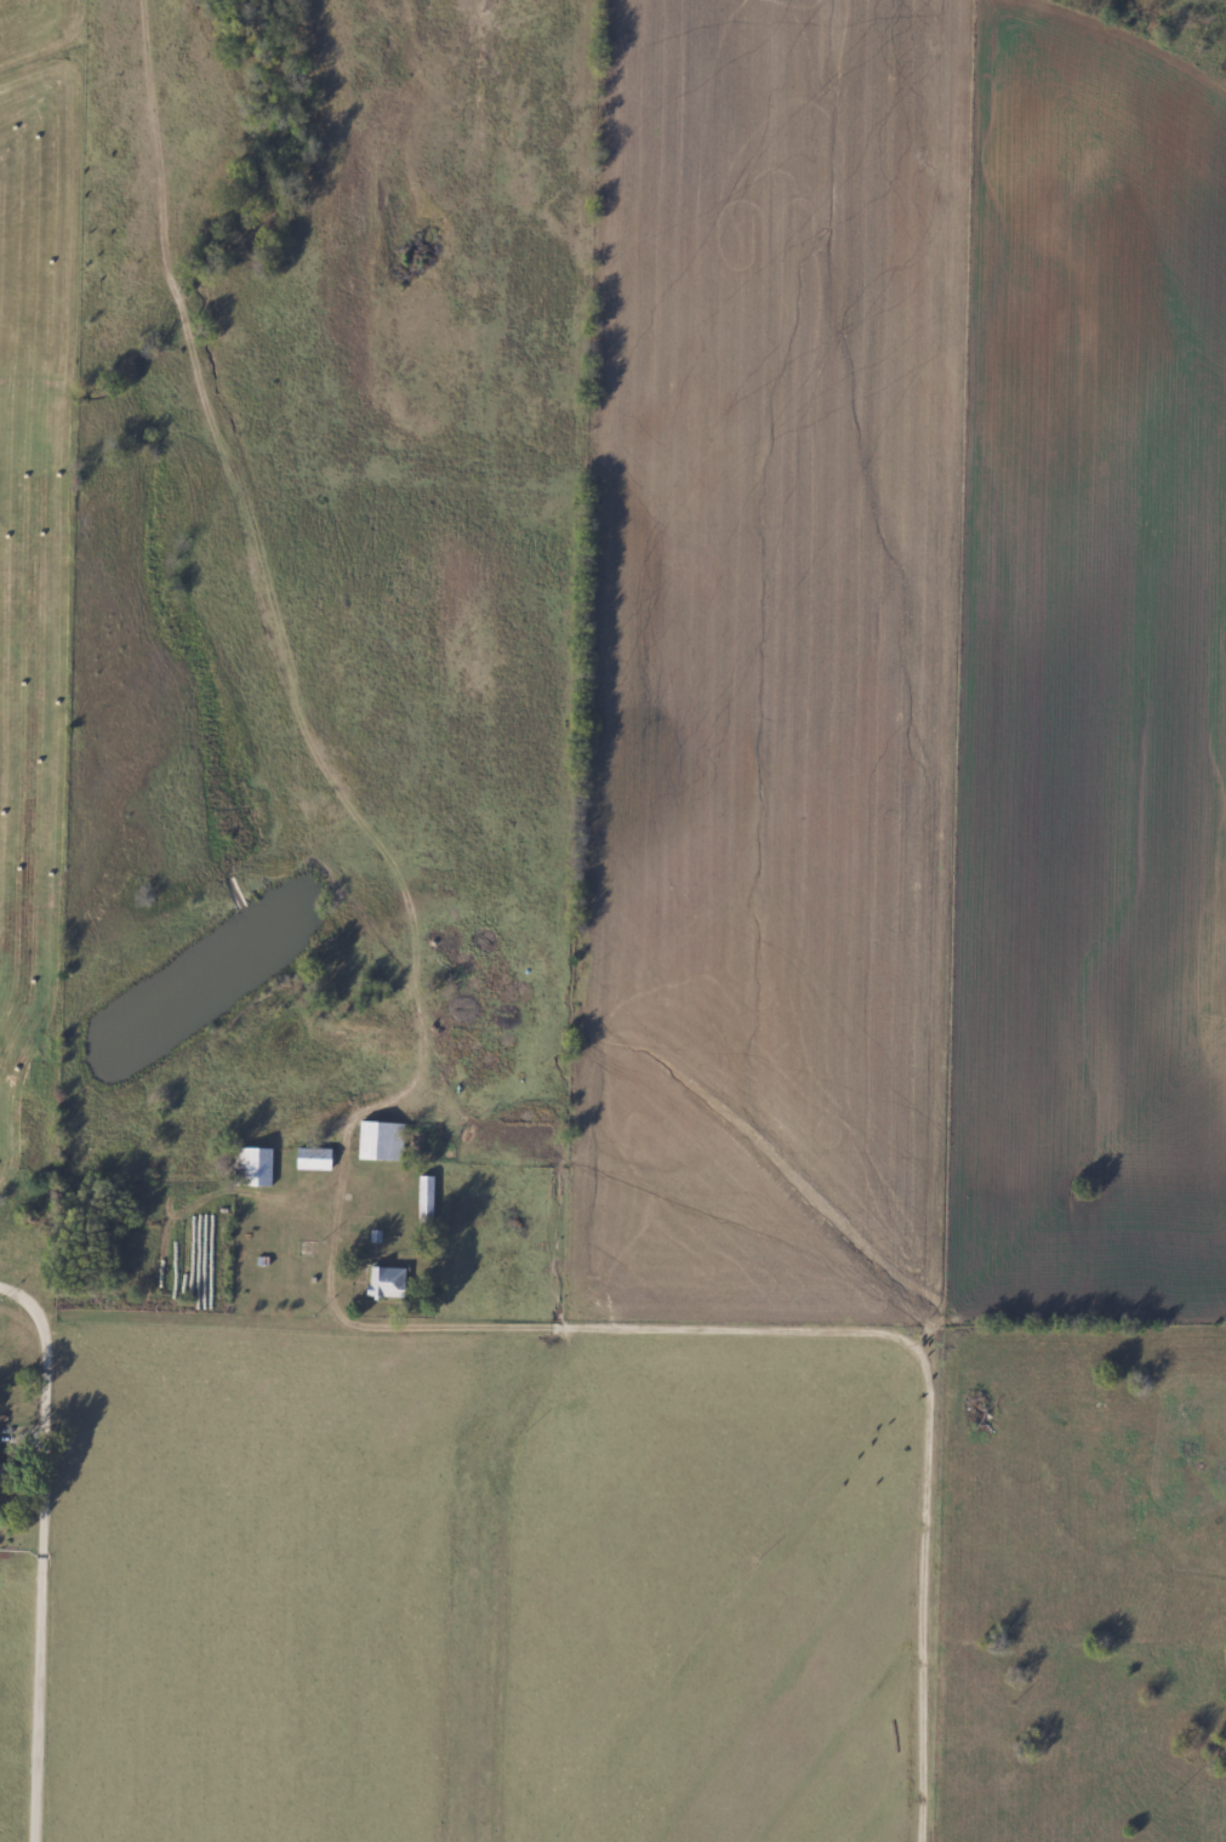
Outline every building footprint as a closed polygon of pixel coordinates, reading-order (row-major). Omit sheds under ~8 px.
[(401,1162),(403,1124),(362,1122),(361,1160),(401,1162)] [(298,1171),(333,1171),(333,1148),(298,1148),(298,1171)] [(273,1149),(241,1149),(241,1187),(273,1187),(273,1149)] [(409,1299),(409,1269),(370,1269),(370,1299),(409,1299)] [(9,1483),(5,1455),(0,1456),(0,1484),(9,1483)]
